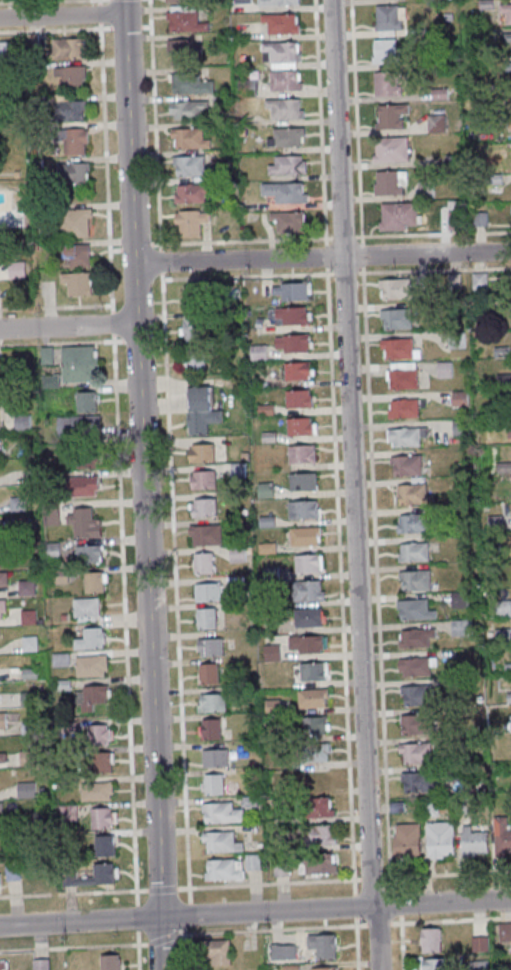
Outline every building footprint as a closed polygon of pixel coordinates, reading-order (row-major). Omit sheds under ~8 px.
[(506,24),(510,24),(510,4),(501,4),(501,14),(506,14),(506,24)] [(405,5),(377,5),(377,33),(405,33),(405,5)] [(168,7),(168,31),(205,31),(205,7),(168,7)] [(272,34),(300,34),(300,14),(262,14),(262,24),(272,24),(272,34)] [(53,38),(53,58),(85,58),(85,38),(53,38)] [(201,39),(168,39),(168,62),(201,62),(201,39)] [(374,39),(374,63),(396,63),(396,39),(374,39)] [(300,42),(264,42),(264,68),(300,68),(300,42)] [(55,77),(63,77),(63,89),(85,89),(85,67),(55,67),(55,77)] [(271,71),(271,90),(301,90),(301,71),(271,71)] [(400,95),(400,72),(375,72),(375,95),(400,95)] [(203,74),(173,74),(173,93),(214,93),(214,80),(203,80),(203,74)] [(257,95),(256,80),(245,80),(245,96),(257,95)] [(303,118),(303,99),(266,99),(266,109),(275,109),(275,118),(303,118)] [(209,101),(171,101),(171,119),(209,119),(209,101)] [(87,121),(87,102),(58,102),(58,121),(87,121)] [(407,104),(377,104),(377,128),(407,128),(407,104)] [(445,114),(429,114),(429,131),(445,131),(445,114)] [(268,137),(268,146),(305,146),(305,127),(276,127),(276,137),(268,137)] [(64,154),(88,154),(88,128),(64,128),(64,154)] [(211,137),(203,137),(203,128),(173,128),(173,148),(211,148),(211,137)] [(409,137),(374,137),(374,162),(409,162),(409,137)] [(306,155),(269,155),(269,174),(306,174),(306,155)] [(175,175),(207,175),(207,156),(175,156),(175,175)] [(59,182),(89,182),(89,163),(59,163),(59,182)] [(375,171),(375,196),(405,196),(405,171),(375,171)] [(434,197),(434,180),(420,180),(420,197),(434,197)] [(306,202),(306,182),(262,182),(262,194),(274,194),(274,202),(306,202)] [(207,183),(176,183),(176,202),(207,202),(207,183)] [(449,229),(458,229),(458,201),(449,201),(449,229)] [(409,231),(409,225),(418,225),(418,202),(380,202),(380,231),(409,231)] [(91,209),(62,209),(62,236),(91,236),(91,209)] [(176,210),(176,236),(201,236),(201,225),(210,225),(210,210),(176,210)] [(305,231),(305,211),(271,211),(271,223),(278,223),(278,231),(305,231)] [(64,244),(64,267),(91,266),(90,244),(64,244)] [(27,278),(27,261),(9,262),(9,279),(27,278)] [(91,273),(61,273),(61,283),(69,283),(69,295),(91,295),(91,273)] [(487,273),(473,273),(473,283),(487,283),(487,273)] [(380,299),(412,299),(412,279),(380,279),(380,299)] [(273,283),(273,300),(310,300),(310,283),(273,283)] [(185,310),(209,310),(209,286),(185,286),(185,310)] [(311,306),(276,306),(276,324),(311,324),(311,306)] [(412,309),(382,309),(382,328),(412,328),(412,309)] [(210,319),(184,319),(184,342),(210,342),(210,319)] [(276,335),(276,351),(312,351),(312,335),(276,335)] [(383,339),(383,358),(415,358),(415,339),(383,339)] [(63,382),(99,381),(98,346),(62,346),(63,382)] [(185,373),(207,373),(207,351),(185,351),(185,373)] [(286,379),(313,379),(313,362),(286,362),(286,379)] [(439,362),(439,377),(452,377),(452,362),(439,362)] [(418,389),(418,363),(388,363),(388,389),(418,389)] [(188,387),(190,434),(210,434),(210,422),(223,422),(222,409),(212,410),(211,386),(188,387)] [(314,407),(314,390),(287,390),(287,407),(314,407)] [(97,392),(78,392),(78,412),(97,412),(97,392)] [(467,392),(454,392),(454,404),(467,404),(467,392)] [(389,418),(419,418),(419,399),(389,399),(389,418)] [(31,415),(15,415),(15,428),(31,428),(31,415)] [(100,416),(64,416),(64,434),(100,434),(100,416)] [(314,418),(289,418),(289,435),(314,435),(314,418)] [(470,420),(454,420),(454,435),(470,435),(470,420)] [(388,427),(388,445),(426,445),(426,427),(388,427)] [(215,462),(215,443),(190,443),(190,462),(215,462)] [(289,445),(289,463),(316,463),(316,445),(289,445)] [(78,468),(99,468),(99,450),(78,450),(78,468)] [(391,455),(391,475),(423,475),(423,455),(391,455)] [(510,471),(510,463),(497,463),(497,471),(510,471)] [(216,488),(215,470),(191,471),(192,489),(216,488)] [(291,490),(317,490),(317,473),(291,473),(291,490)] [(69,476),(69,496),(100,496),(100,476),(69,476)] [(429,484),(398,484),(398,503),(429,503),(429,484)] [(259,496),(270,496),(270,486),(259,486),(259,496)] [(25,511),(25,497),(12,497),(12,511),(25,511)] [(191,499),(191,517),(217,517),(217,499),(191,499)] [(319,500),(289,500),(289,518),(319,518),(319,500)] [(102,537),(102,518),(93,518),(93,508),(69,508),(69,525),(77,525),(77,537),(102,537)] [(397,514),(397,532),(427,532),(427,514),(397,514)] [(221,545),(221,525),(191,525),(191,545),(221,545)] [(291,527),(291,545),(321,545),(321,527),(291,527)] [(399,561),(429,561),(429,542),(399,542),(399,561)] [(102,545),(77,546),(77,555),(72,555),(72,564),(103,563),(102,545)] [(245,561),(245,548),(231,548),(231,561),(245,561)] [(215,573),(215,552),(195,552),(195,573),(215,573)] [(296,572),(323,572),(323,554),(296,554),(296,572)] [(399,590),(431,590),(431,570),(399,570),(399,590)] [(85,571),(85,592),(107,592),(107,571),(85,571)] [(36,580),(20,580),(20,595),(36,595),(36,580)] [(294,600),(324,600),(324,581),(294,581),(294,600)] [(220,583),(196,583),(196,600),(220,600),(220,583)] [(75,619),(100,619),(100,598),(75,598),(75,619)] [(430,608),(430,599),(398,599),(398,619),(435,619),(435,608),(430,608)] [(510,600),(498,600),(498,615),(510,615),(510,600)] [(216,608),(197,608),(197,628),(216,628),(216,608)] [(295,608),(296,626),(325,626),(325,608),(295,608)] [(471,621),(453,621),(453,635),(471,635),(471,621)] [(105,628),(86,628),(86,639),(75,639),(75,648),(105,648),(105,628)] [(399,629),(399,647),(435,647),(435,629),(399,629)] [(289,653),(327,653),(327,636),(289,636),(289,653)] [(198,656),(223,656),(223,638),(198,638),(198,656)] [(281,644),(265,644),(265,661),(281,661),(281,644)] [(108,676),(108,656),(77,656),(77,676),(108,676)] [(431,665),(435,665),(435,658),(399,658),(399,676),(431,676),(431,665)] [(328,662),(301,662),(301,680),(328,680),(328,662)] [(219,663),(197,663),(197,684),(219,684),(219,663)] [(108,686),(75,686),(75,705),(108,705),(108,686)] [(401,686),(401,706),(432,706),(432,686),(401,686)] [(299,689),(299,708),(328,707),(328,688),(299,689)] [(199,693),(199,711),(226,711),(226,693),(199,693)] [(279,712),(279,700),(267,700),(267,712),(279,712)] [(401,715),(401,734),(434,734),(434,715),(401,715)] [(328,716),(303,716),(303,734),(328,734),(328,716)] [(221,738),(221,718),(201,718),(201,738),(221,738)] [(35,719),(23,720),(23,733),(36,733),(35,719)] [(89,744),(111,744),(111,725),(89,725),(89,744)] [(330,761),(330,743),(302,743),(302,761),(330,761)] [(400,763),(430,763),(430,743),(400,743),(400,763)] [(228,766),(228,749),(203,749),(203,766),(228,766)] [(35,751),(20,751),(20,765),(35,765),(35,751)] [(113,753),(94,753),(94,772),(113,772),(113,753)] [(402,792),(432,792),(432,772),(402,772),(402,792)] [(223,794),(223,774),(203,774),(203,794),(223,794)] [(36,798),(36,782),(17,782),(17,798),(36,798)] [(113,801),(113,782),(82,782),(82,801),(113,801)] [(312,816),(333,816),(333,798),(312,798),(312,816)] [(423,815),(438,815),(438,800),(423,800),(423,815)] [(234,809),(234,803),(203,803),(203,822),(243,822),(243,809),(234,809)] [(118,828),(117,808),(92,808),(92,828),(118,828)] [(495,817),(495,854),(510,853),(510,828),(510,817),(495,817)] [(454,822),(429,822),(429,857),(454,857),(454,822)] [(421,857),(421,823),(395,823),(395,857),(421,857)] [(336,825),(313,825),(313,844),(336,844),(336,825)] [(462,826),(462,855),(488,855),(488,833),(475,833),(475,826),(462,826)] [(236,840),(236,832),(204,832),(204,851),(242,851),(242,840),(236,840)] [(96,856),(116,856),(116,835),(96,835),(96,856)] [(305,874),(336,874),(336,854),(305,854),(305,874)] [(206,859),(206,880),(243,880),(243,859),(206,859)] [(83,884),(118,884),(118,863),(95,863),(95,877),(83,877),(83,884)] [(500,941),(510,941),(510,923),(500,923),(500,941)] [(423,929),(423,952),(442,952),(442,929),(423,929)] [(336,957),(336,934),(308,934),(308,947),(318,947),(318,957),(336,957)] [(473,935),(473,949),(488,949),(488,935),(473,935)] [(209,939),(209,965),(231,965),(231,939),(209,939)] [(121,955),(102,955),(102,969),(121,969),(121,955)] [(423,958),(423,969),(448,969),(448,958),(423,958)] [(50,959),(34,959),(34,969),(50,969),(50,959)] [(483,960),(472,963),(473,969),(485,969),(483,960)]
